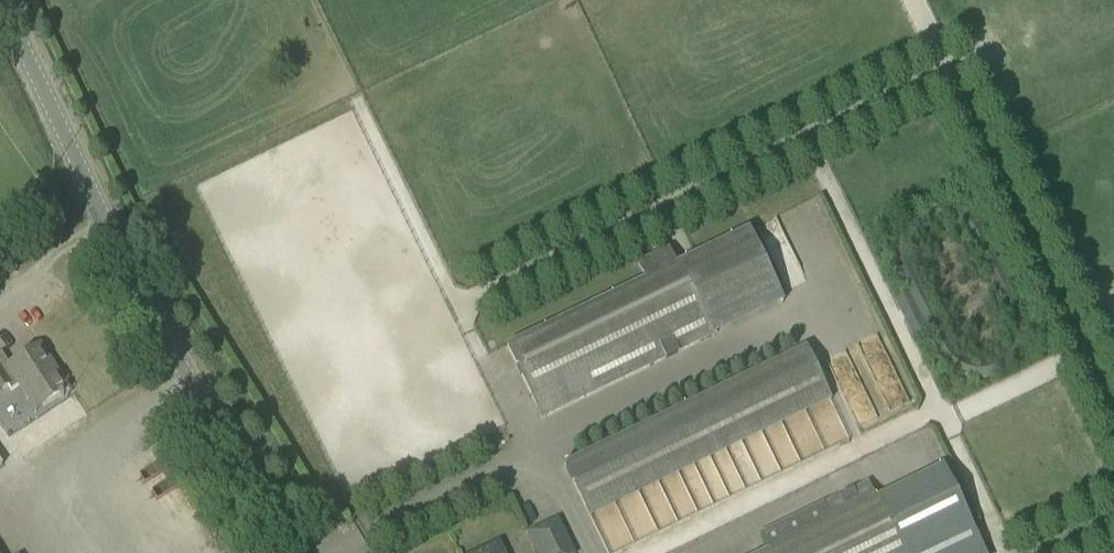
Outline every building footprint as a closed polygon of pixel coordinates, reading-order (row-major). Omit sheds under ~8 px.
[(644,281),(526,337),(507,347),(541,419),(783,302),(748,229),(676,264),(668,249),(636,264),(644,281)] [(928,334),(908,293),(894,300),(914,341),(928,334)] [(888,409),(909,399),(877,332),(860,341),(880,382),(875,384),(888,409)] [(8,386),(10,391),(26,381),(43,406),(69,390),(40,345),(9,365),(1,353),(0,353),(0,391),(8,386)] [(564,465),(589,517),(831,401),(806,348),(564,465)] [(942,466),(875,499),(867,483),(759,535),(767,551),(763,552),(984,552),(942,466)] [(537,552),(573,552),(557,520),(528,534),(537,552)] [(498,543),(478,552),(503,552),(498,543)]
